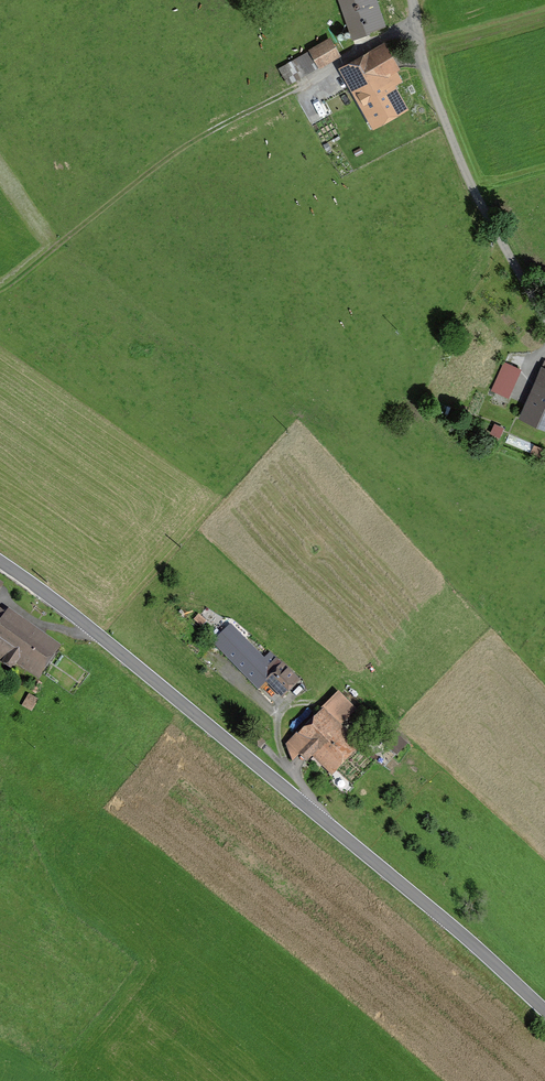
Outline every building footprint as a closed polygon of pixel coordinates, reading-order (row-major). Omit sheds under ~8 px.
[(352,38),(379,29),(369,0),(339,0),(352,38)] [(330,40),(280,68),(289,83),(338,55),(330,40)] [(376,122),(401,108),(389,87),(401,81),(394,70),(397,68),(384,44),(344,67),(376,122)] [(493,390),(508,396),(520,369),(505,363),(493,390)] [(525,416),(544,425),(544,371),(525,416)] [(500,439),(505,427),(495,423),(490,434),(500,439)] [(540,451),(538,450),(539,447),(509,434),(505,442),(536,455),(540,451)] [(38,671),(54,649),(0,610),(0,659),(12,667),(19,658),(38,671)] [(297,679),(280,663),(278,665),(268,656),(264,661),(244,641),(241,644),(227,631),(214,643),(258,688),(266,681),(277,691),(279,689),(283,693),(297,679)] [(35,681),(30,689),(35,692),(40,684),(35,681)] [(342,717),(352,707),(338,694),(329,704),(342,717)] [(30,695),(24,705),(31,709),(37,700),(30,695)] [(316,750),(334,767),(353,747),(319,714),(286,747),(291,762),(299,753),(306,760),(316,750)] [(259,747),(264,741),(254,732),(249,738),(259,747)]
